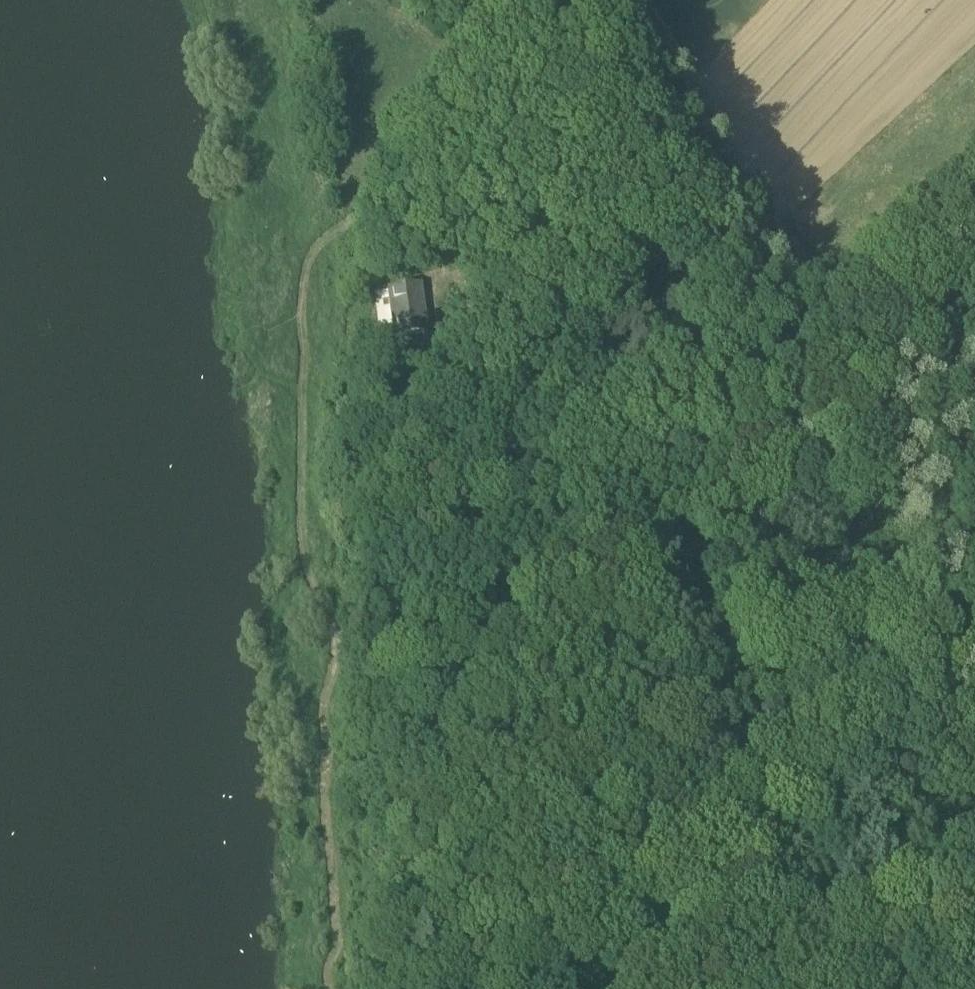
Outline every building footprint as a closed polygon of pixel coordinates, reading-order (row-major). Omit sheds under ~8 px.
[(427,332),(421,285),(390,289),(395,337),(427,332)]
